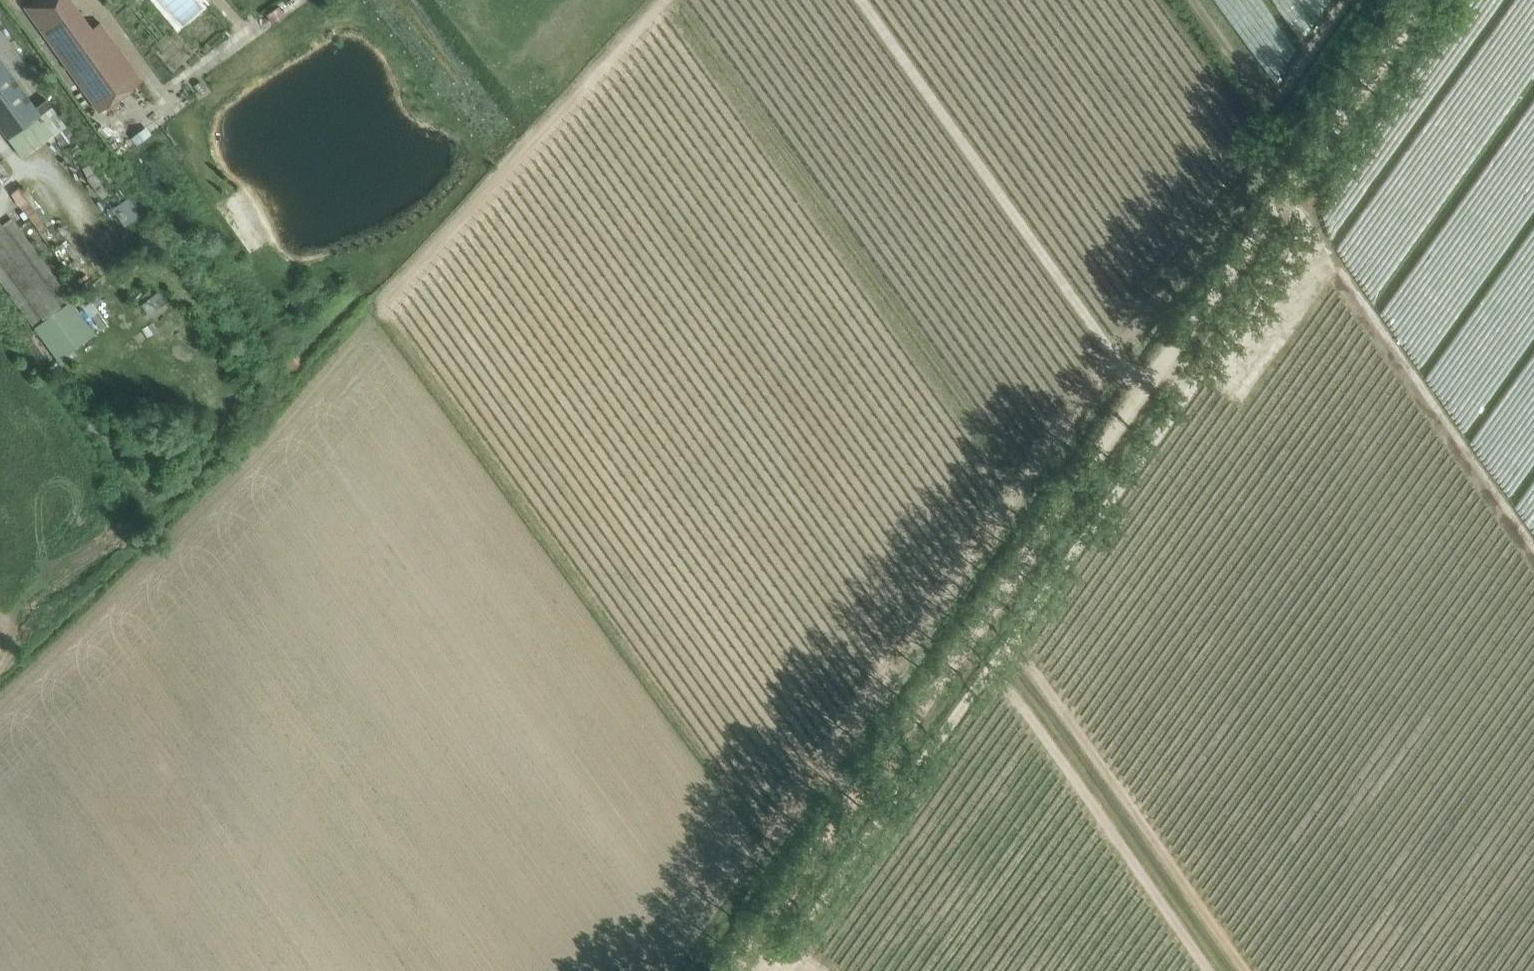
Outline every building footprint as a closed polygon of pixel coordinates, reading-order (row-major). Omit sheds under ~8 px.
[(25,5),(98,110),(141,80),(99,21),(91,26),(72,0),(32,0),(25,5)] [(8,137),(24,158),(68,125),(53,105),(42,113),(37,106),(0,55),(0,127),(8,137)] [(23,206),(27,212),(40,230),(48,225),(19,186),(12,191),(19,201),(14,205),(18,210),(20,209),(23,206)] [(34,327),(36,326),(60,358),(94,333),(71,301),(73,299),(13,217),(4,223),(0,218),(0,280),(34,327)]
